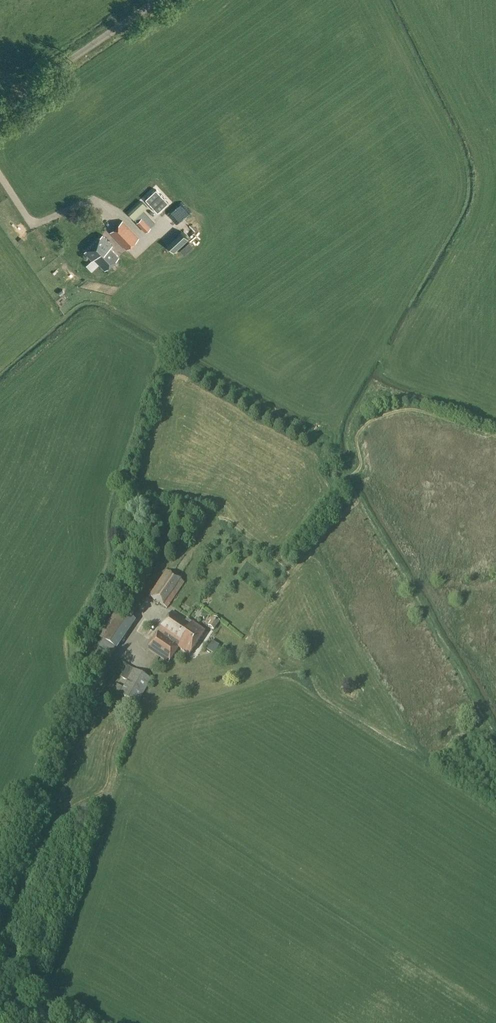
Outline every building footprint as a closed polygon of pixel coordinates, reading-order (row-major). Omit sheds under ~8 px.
[(156,188),(145,199),(156,210),(167,200),(156,188)] [(129,214),(133,218),(147,206),(142,201),(129,214)] [(191,223),(199,217),(192,208),(184,214),(191,223)] [(137,222),(146,231),(150,227),(141,217),(137,222)] [(110,232),(127,249),(139,238),(122,220),(110,232)] [(167,244),(173,252),(188,238),(181,231),(167,244)] [(93,258),(105,270),(119,256),(110,247),(112,244),(102,234),(84,251),(92,259),(93,258)] [(189,241),(180,249),(184,254),(193,246),(189,241)] [(140,254),(143,247),(134,244),(131,251),(140,254)] [(149,596),(167,609),(185,583),(167,571),(149,596)] [(116,648),(117,649),(135,622),(118,610),(99,637),(105,641),(100,648),(111,656),(116,648)] [(148,649),(169,663),(179,648),(190,655),(205,632),(187,620),(186,621),(172,612),(148,649)] [(209,627),(214,630),(220,621),(215,618),(209,627)] [(114,691),(138,704),(151,680),(128,667),(121,678),(128,681),(124,688),(118,685),(114,691)]
